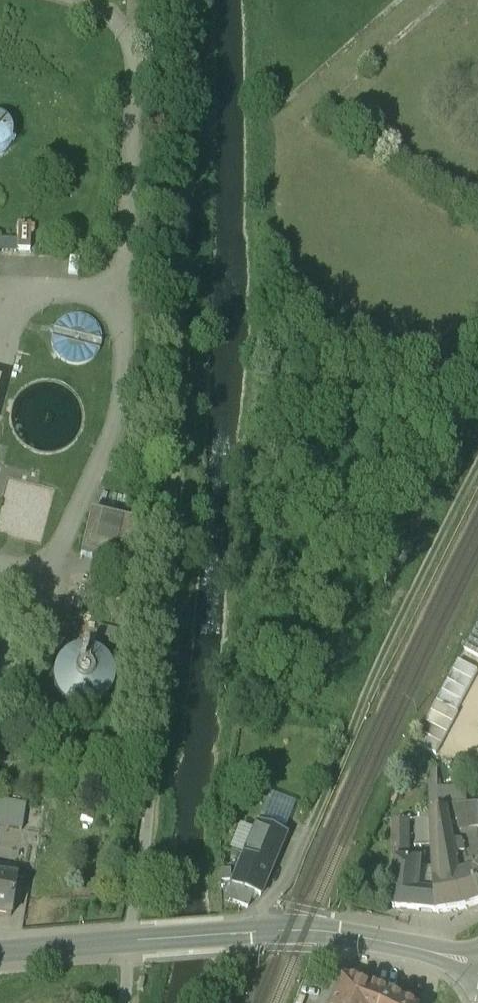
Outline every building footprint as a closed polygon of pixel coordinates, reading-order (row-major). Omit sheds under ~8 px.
[(2,238),(2,249),(34,250),(35,223),(20,222),(19,239),(2,238)] [(7,477),(0,506),(0,535),(41,545),(55,489),(7,477)] [(141,526),(89,513),(78,554),(130,567),(141,526)] [(467,651),(477,657),(477,631),(467,651)] [(110,692),(112,681),(110,670),(103,660),(94,654),(83,652),(72,654),(62,661),(56,670),(54,682),(56,693),(63,702),(72,708),(83,710),(94,708),(104,702),(110,692)] [(458,714),(477,674),(477,672),(459,663),(438,704),(458,714)] [(436,756),(458,714),(438,704),(416,746),(436,756)] [(0,801),(0,828),(21,831),(25,805),(0,801)] [(448,809),(448,813),(439,814),(431,814),(431,815),(431,821),(432,840),(432,847),(436,897),(437,914),(461,910),(477,904),(477,901),(474,873),(476,871),(473,859),(477,859),(477,838),(476,830),(477,829),(477,805),(467,806),(466,806),(463,806),(463,807),(448,809)] [(292,819),(284,816),(282,821),(290,824),(292,819)] [(279,829),(259,820),(256,827),(257,827),(254,835),(248,847),(244,857),(272,868),(285,838),(277,835),(279,829)] [(410,821),(391,820),(390,851),(409,852),(410,821)] [(420,821),(419,821),(420,848),(432,847),(432,840),(431,821),(420,821)] [(254,835),(241,829),(236,842),(248,847),(254,835)] [(272,868),(244,857),(226,902),(247,910),(252,895),(259,898),(272,868)] [(421,862),(396,860),(393,909),(395,909),(415,910),(415,911),(417,911),(437,914),(436,897),(418,895),(421,862)] [(0,867),(0,869),(0,878),(16,880),(17,870),(0,867)] [(229,872),(221,872),(222,882),(230,882),(229,872)] [(10,917),(16,880),(0,878),(0,916),(10,917)] [(343,981),(333,1002),(401,1002),(391,998),(343,981)]
